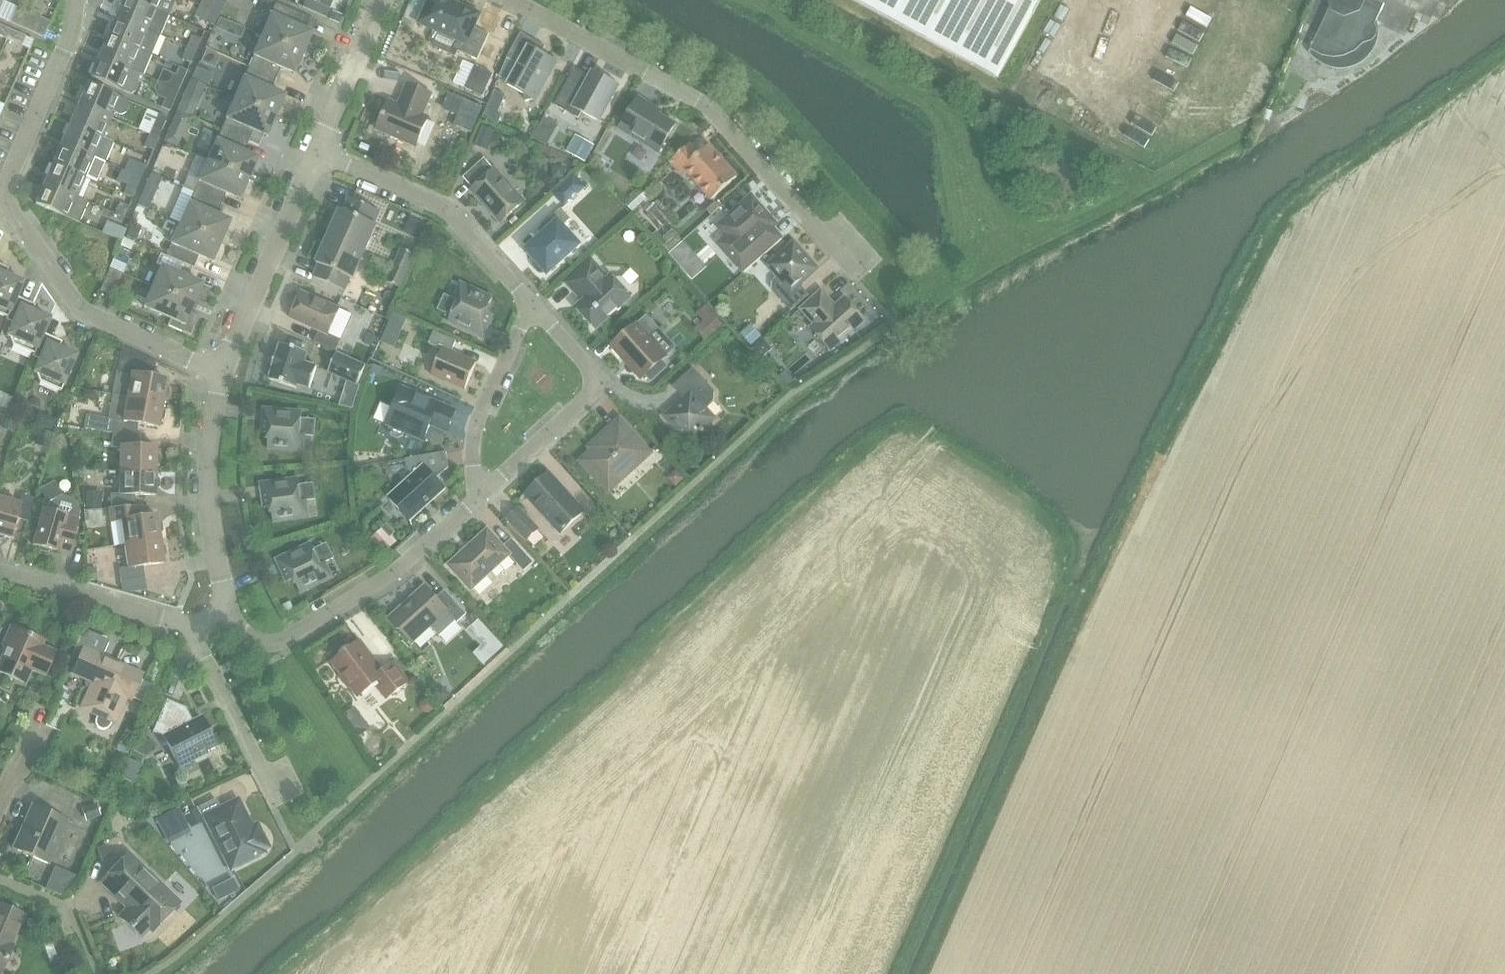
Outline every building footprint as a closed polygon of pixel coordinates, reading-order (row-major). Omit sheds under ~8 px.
[(131,0),(124,0),(116,17),(149,31),(148,32),(159,37),(168,16),(157,12),(131,0)] [(157,12),(162,0),(131,0),(157,12)] [(220,15),(225,3),(218,0),(216,0),(211,11),(220,15)] [(308,10),(326,18),(330,10),(307,0),(306,0),(303,8),(308,10)] [(481,53),(489,35),(474,28),(480,15),(448,0),(430,0),(419,23),(434,30),(429,41),(432,47),(455,58),(458,52),(478,60),(481,53)] [(997,79),(1040,0),(852,0),(997,79)] [(1309,52),(1310,52),(1311,50),(1322,56),(1333,58),(1345,57),(1355,52),(1364,44),(1372,41),(1376,36),(1377,29),(1375,24),(1384,4),(1376,0),(1331,0),(1332,3),(1309,52)] [(0,12),(0,19),(20,27),(27,12),(4,2),(0,12)] [(303,54),(310,38),(312,34),(298,28),(304,16),(285,8),(277,4),(271,16),(262,37),(303,54)] [(20,27),(43,37),(55,9),(46,5),(42,14),(29,8),(28,12),(27,12),(20,27)] [(220,15),(211,11),(206,23),(214,27),(220,15)] [(333,12),(330,19),(338,23),(342,16),(333,12)] [(108,37),(151,56),(159,37),(148,32),(149,31),(116,17),(108,37)] [(222,19),(218,28),(227,32),(231,23),(222,19)] [(10,30),(0,26),(0,37),(6,40),(10,30)] [(33,40),(25,37),(10,30),(6,40),(29,50),(33,40)] [(511,51),(507,59),(519,65),(508,85),(524,94),(526,101),(533,99),(537,101),(558,63),(542,54),(545,47),(521,33),(511,51)] [(193,36),(188,48),(196,51),(201,40),(193,36)] [(99,57),(140,74),(143,76),(151,56),(108,37),(99,57)] [(281,69),(285,71),(294,75),(303,54),(262,37),(253,57),(249,68),(276,80),(281,69)] [(191,63),(196,51),(188,48),(183,60),(191,63)] [(137,82),(140,74),(99,57),(90,78),(123,91),(131,94),(132,92),(135,93),(138,84),(137,82)] [(484,97),(489,84),(493,75),(474,67),(465,89),(484,97)] [(197,68),(192,79),(208,85),(212,75),(197,68)] [(276,117),(283,101),(285,97),(271,91),(276,80),(249,68),(244,79),(235,99),(276,117)] [(575,68),(565,86),(555,106),(579,119),(582,113),(600,122),(619,87),(592,73),(590,76),(575,68)] [(176,76),(171,88),(179,91),(184,79),(176,76)] [(79,105),(111,119),(114,112),(122,115),(126,113),(130,106),(128,101),(88,84),(79,105)] [(416,147),(424,129),(429,118),(423,115),(432,95),(408,84),(401,99),(403,100),(400,105),(390,101),(377,130),(416,147)] [(174,103),(179,91),(171,88),(165,100),(174,103)] [(452,91),(447,104),(460,110),(465,97),(452,91)] [(495,91),(483,118),(498,125),(503,114),(498,112),(505,95),(495,91)] [(639,98),(628,115),(619,129),(658,153),(676,125),(650,109),(652,106),(639,98)] [(276,117),(235,99),(226,120),(221,131),(249,142),(253,131),(267,137),(276,117)] [(458,117),(454,126),(471,133),(482,108),(464,101),(458,117)] [(184,103),(181,110),(192,115),(195,108),(184,103)] [(70,124),(103,138),(111,119),(79,105),(70,124)] [(159,115),(150,135),(158,139),(167,118),(159,115)] [(113,143),(103,139),(103,138),(70,124),(62,144),(94,158),(105,163),(113,143)] [(171,128),(166,140),(182,147),(187,136),(171,128)] [(248,180),(255,164),(257,159),(244,153),(249,142),(221,131),(217,141),(216,141),(208,161),(248,180)] [(153,151),(158,139),(150,135),(145,147),(153,151)] [(567,151),(566,152),(585,162),(594,146),(575,136),(574,137),(567,151)] [(94,158),(62,144),(53,164),(86,178),(97,183),(105,163),(94,158)] [(712,201),(722,191),(737,178),(709,146),(699,155),(690,144),(670,162),(680,173),(684,170),(712,201)] [(173,148),(170,166),(191,169),(193,151),(173,148)] [(124,171),(133,175),(141,178),(146,166),(129,159),(124,171)] [(484,160),(479,165),(464,178),(474,189),(471,191),(500,224),(525,201),(496,169),(494,171),(484,160)] [(240,200),(248,180),(208,161),(199,181),(188,176),(183,188),(194,193),(221,205),(226,194),(240,200)] [(77,198),(86,178),(53,164),(45,184),(77,198)] [(151,174),(145,187),(156,192),(162,179),(151,174)] [(133,199),(136,190),(141,178),(133,175),(124,195),(133,199)] [(565,207),(586,188),(575,176),(554,195),(565,207)] [(79,223),(88,202),(77,198),(45,184),(36,204),(68,218),(79,223)] [(221,242),(228,226),(230,222),(216,216),(221,205),(194,193),(189,204),(180,224),(221,242)] [(638,193),(626,203),(635,213),(647,203),(638,193)] [(86,210),(105,219),(111,207),(92,198),(86,210)] [(341,210),(329,237),(365,253),(377,226),(375,224),(380,212),(349,198),(343,211),(341,210)] [(735,212),(720,225),(717,228),(724,236),(716,244),(743,274),(782,240),(772,228),(775,226),(750,198),(735,212)] [(124,218),(129,207),(121,203),(116,215),(124,218)] [(561,209),(553,217),(538,230),(542,234),(524,251),(548,277),(582,246),(564,226),(571,220),(561,209)] [(165,238),(165,231),(177,231),(178,211),(147,210),(145,237),(165,238)] [(166,257),(175,260),(193,268),(199,257),(212,263),(221,242),(180,224),(171,245),(172,245),(166,257)] [(131,226),(126,237),(136,241),(141,230),(131,226)] [(122,241),(127,230),(119,227),(114,238),(122,241)] [(365,253),(329,237),(317,263),(319,265),(314,278),(345,291),(350,279),(353,280),(365,253)] [(684,242),(669,255),(692,281),(707,268),(684,242)] [(768,266),(778,277),(773,282),(772,290),(791,311),(809,295),(800,285),(819,269),(795,242),(768,266)] [(402,249),(395,266),(408,271),(415,255),(402,249)] [(596,329),(611,315),(630,298),(627,294),(629,292),(629,285),(623,279),(618,279),(615,281),(611,277),(608,280),(592,262),(568,284),(584,302),(577,308),(596,329)] [(7,318),(5,321),(7,321),(17,298),(24,283),(6,276),(9,269),(0,265),(0,315),(7,318)] [(400,288),(407,273),(408,271),(395,266),(388,282),(400,288)] [(162,267),(153,288),(203,309),(212,289),(187,278),(162,267)] [(110,269),(100,291),(113,297),(118,285),(123,276),(123,275),(110,269)] [(123,276),(118,285),(124,288),(130,286),(132,280),(123,276)] [(483,338),(488,325),(493,315),(487,312),(493,298),(461,284),(454,299),(445,295),(438,310),(451,316),(448,322),(483,338)] [(191,336),(199,317),(203,309),(153,288),(144,308),(171,320),(168,326),(191,336)] [(807,305),(801,310),(814,325),(811,328),(817,336),(810,342),(823,356),(830,350),(831,351),(865,321),(844,298),(835,306),(822,291),(807,305)] [(314,342),(332,351),(336,352),(341,340),(329,334),(340,309),(302,293),(290,319),(319,332),(314,342)] [(33,358),(44,334),(50,320),(33,312),(36,306),(17,298),(7,321),(13,324),(7,337),(10,338),(13,346),(33,355),(32,358),(33,358)] [(138,325),(143,315),(126,305),(120,315),(138,325)] [(697,314),(704,321),(696,329),(706,341),(723,325),(706,306),(697,314)] [(394,313),(391,320),(405,326),(408,319),(394,313)] [(627,333),(612,347),(624,360),(625,359),(630,364),(629,366),(641,379),(645,376),(652,383),(669,368),(662,360),(666,357),(649,338),(660,329),(647,315),(637,324),(627,333)] [(751,324),(741,334),(752,345),(762,336),(751,324)] [(456,341),(438,333),(434,331),(429,344),(443,350),(432,375),(465,390),(477,364),(451,353),(456,341)] [(61,392),(69,375),(77,357),(59,349),(62,343),(44,334),(33,358),(39,361),(34,373),(37,374),(40,382),(61,392)] [(298,385),(310,389),(317,367),(304,363),(308,353),(281,344),(270,380),(296,388),(298,385)] [(113,395),(163,404),(164,399),(167,397),(168,390),(166,387),(167,381),(152,378),(155,363),(122,348),(118,371),(117,371),(113,395)] [(358,385),(366,367),(337,354),(328,372),(358,385)] [(689,443),(701,432),(702,434),(705,432),(704,430),(716,419),(706,408),(715,400),(715,392),(693,369),(688,373),(673,387),(684,399),(665,417),(689,443)] [(787,370),(780,377),(789,388),(797,382),(787,370)] [(431,425),(440,429),(447,432),(450,425),(456,411),(403,388),(387,425),(391,427),(389,431),(391,436),(398,439),(403,437),(405,433),(424,441),(431,425)] [(112,434),(136,436),(138,424),(159,428),(160,422),(163,420),(164,413),(162,410),(163,404),(113,395),(108,419),(101,418),(99,432),(112,434)] [(315,437),(316,420),(302,419),(302,412),(264,409),(262,434),(269,435),(268,450),(303,453),(305,436),(315,437)] [(582,462),(595,476),(606,488),(615,480),(618,483),(650,454),(620,421),(590,448),(593,451),(582,462)] [(119,471),(156,472),(156,466),(159,464),(159,457),(157,454),(156,454),(156,448),(135,448),(136,436),(112,434),(111,447),(120,448),(119,471)] [(406,459),(408,470),(413,476),(389,498),(411,521),(445,490),(436,479),(449,468),(446,452),(406,459)] [(671,476),(671,482),(676,488),(685,479),(677,470),(671,476)] [(110,495),(111,497),(111,509),(135,508),(135,496),(156,496),(156,490),(159,487),(159,480),(156,478),(156,472),(119,471),(118,495),(110,495)] [(526,496),(560,534),(585,511),(550,473),(519,501),(519,502),(526,496)] [(274,523),(290,521),(309,518),(306,501),(316,500),(314,483),(300,485),(299,479),(261,484),(265,509),(272,508),(274,523)] [(73,499),(62,496),(55,484),(42,492),(49,503),(46,512),(43,511),(33,545),(39,547),(41,551),(47,553),(51,551),(51,550),(57,552),(59,546),(70,549),(75,530),(81,512),(73,499)] [(19,504),(0,499),(0,539),(1,539),(4,538),(4,537),(10,539),(16,519),(28,522),(33,503),(34,499),(22,496),(19,504)] [(101,496),(86,496),(86,509),(101,509),(101,496)] [(121,523),(124,545),(160,540),(160,534),(162,531),(161,525),(158,522),(157,516),(136,519),(135,508),(111,509),(108,509),(110,524),(121,523)] [(507,519),(526,540),(538,529),(519,508),(507,519)] [(386,544),(410,555),(418,539),(393,528),(386,544)] [(524,571),(534,563),(512,539),(503,547),(488,531),(449,565),(471,590),(509,555),(524,571)] [(127,568),(119,569),(121,582),(123,592),(127,593),(146,591),(144,579),(145,579),(143,567),(164,564),(163,558),(166,554),(165,548),(161,546),(160,540),(124,545),(127,568)] [(334,559),(327,543),(314,550),(312,544),(277,560),(288,583),(294,580),(301,593),(333,578),(325,563),(334,559)] [(440,583),(450,577),(442,565),(432,572),(440,583)] [(425,587),(390,619),(404,633),(412,643),(430,626),(440,637),(456,622),(457,623),(467,614),(445,591),(436,599),(425,587)] [(479,620),(470,629),(484,644),(493,636),(479,620)] [(0,665),(0,673),(24,684),(31,669),(45,676),(55,654),(41,647),(43,642),(12,628),(5,644),(8,646),(0,665)] [(65,671),(72,674),(93,684),(82,709),(98,716),(96,720),(96,725),(98,729),(103,731),(107,730),(110,726),(112,723),(115,724),(127,698),(131,700),(142,675),(103,657),(110,641),(83,630),(65,671)] [(63,641),(59,651),(69,656),(74,646),(63,641)] [(382,672),(372,658),(360,642),(334,662),(343,674),(341,678),(348,687),(352,686),(359,696),(373,686),(379,686),(388,698),(408,683),(393,663),(382,672)] [(421,703),(421,708),(424,713),(429,714),(434,710),(435,705),(432,700),(426,699),(421,703)] [(207,755),(206,752),(216,747),(202,718),(193,722),(186,709),(167,700),(153,732),(164,737),(178,765),(194,758),(196,761),(207,755)] [(356,709),(345,717),(359,736),(370,728),(356,709)] [(143,739),(137,753),(147,757),(153,743),(143,739)] [(201,820),(196,809),(191,799),(183,803),(188,813),(185,815),(190,826),(201,820)] [(231,869),(245,862),(263,853),(262,850),(267,847),(257,827),(251,829),(238,802),(206,818),(231,869)] [(82,809),(86,821),(100,816),(96,804),(82,809)] [(68,821),(51,814),(32,805),(13,849),(48,865),(68,821)] [(108,846),(97,850),(101,862),(113,859),(112,858),(108,846)] [(152,933),(166,918),(180,904),(129,854),(101,883),(122,904),(123,902),(129,908),(120,918),(141,939),(149,930),(152,933)] [(0,905),(0,973),(1,973),(13,947),(10,946),(24,916),(0,905)] [(61,938),(43,946),(51,963),(68,956),(61,938)]
